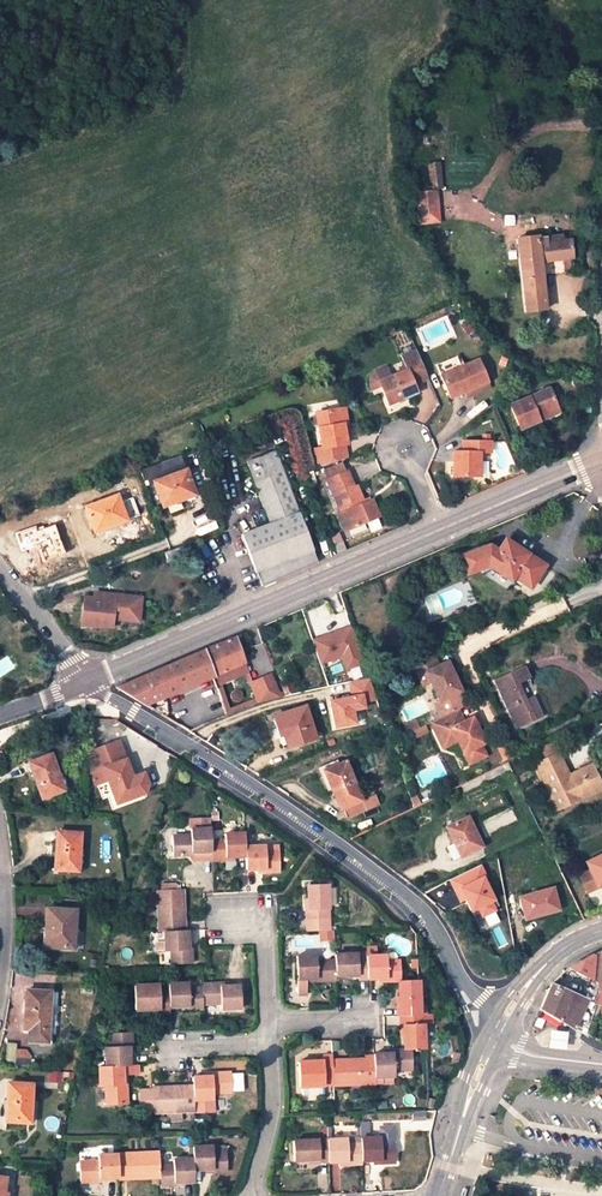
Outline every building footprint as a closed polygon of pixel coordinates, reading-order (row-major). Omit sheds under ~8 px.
[(434,165),(434,190),(447,189),(446,165),(434,165)] [(423,192),(424,224),(442,223),(441,191),(423,192)] [(540,262),(573,261),(572,258),(571,241),(562,242),(562,238),(537,239),(518,240),(526,311),(544,309),(543,296),(540,262)] [(400,356),(406,369),(413,386),(428,379),(416,350),(400,356)] [(440,375),(448,393),(460,387),(462,392),(487,381),(477,359),(459,367),(455,356),(435,364),(440,375)] [(406,369),(378,381),(389,405),(416,393),(413,386),(406,369)] [(450,397),(462,392),(460,387),(448,393),(450,397)] [(521,429),(539,421),(537,415),(556,407),(547,388),(510,405),(521,429)] [(559,412),(556,407),(537,415),(539,421),(559,412)] [(331,447),(343,445),(340,423),(338,410),(314,414),(319,449),(331,447)] [(481,440),(464,441),(464,452),(453,452),(454,477),(480,476),(480,451),(490,451),(489,440),(481,440)] [(331,447),(333,463),(344,459),(343,445),(331,447)] [(319,449),(312,450),(314,469),(333,463),(331,447),(319,449)] [(263,583),(319,560),(277,452),(249,463),(273,523),(244,535),(263,583)] [(160,463),(166,477),(186,469),(181,456),(160,463)] [(325,466),(329,477),(349,469),(344,459),(325,466)] [(186,469),(166,477),(154,481),(164,506),(196,494),(186,469)] [(363,504),(368,502),(360,484),(356,486),(349,469),(329,477),(343,511),(339,513),(346,530),(370,520),(363,504)] [(127,521),(117,495),(85,507),(95,533),(127,521)] [(373,499),(368,502),(363,504),(370,520),(380,516),(373,499)] [(22,551),(38,545),(44,561),(65,553),(55,526),(38,532),(36,526),(16,534),(22,551)] [(488,565),(509,579),(512,575),(529,585),(542,565),(504,540),(498,550),(488,565)] [(489,544),(460,556),(467,573),(488,565),(498,550),(489,544)] [(140,595),(104,592),(103,595),(96,594),(95,610),(102,612),(102,614),(114,615),(138,617),(140,595)] [(96,594),(86,593),(84,625),(113,627),(114,615),(102,614),(102,612),(95,610),(96,594)] [(336,632),(312,640),(320,664),(342,656),(347,669),(364,663),(351,627),(342,630),(343,633),(337,635),(336,632)] [(204,650),(213,676),(245,662),(236,637),(204,650)] [(146,703),(213,676),(204,650),(117,686),(139,700),(146,703)] [(436,667),(429,651),(409,660),(416,676),(424,673),(438,703),(438,706),(443,717),(458,710),(452,696),(459,692),(445,662),(436,667)] [(248,671),(245,662),(213,676),(227,716),(256,704),(255,701),(230,711),(220,683),(248,671)] [(517,728),(544,716),(521,666),(495,679),(517,728)] [(271,675),(249,683),(255,701),(256,704),(260,703),(280,699),(271,675)] [(351,683),(353,697),(332,701),(337,728),(358,724),(355,710),(367,708),(366,702),(375,700),(369,679),(351,683)] [(315,738),(305,707),(274,716),(284,747),(315,738)] [(443,717),(431,723),(437,735),(442,733),(446,742),(452,744),(458,741),(469,764),(481,758),(476,747),(480,745),(467,720),(464,721),(458,710),(443,717)] [(473,717),(467,720),(480,745),(485,743),(473,717)] [(117,740),(87,752),(86,773),(103,767),(117,803),(139,794),(132,777),(125,758),(117,740)] [(510,742),(499,747),(507,764),(508,763),(518,758),(510,742)] [(64,789),(50,753),(28,762),(42,798),(64,789)] [(536,764),(541,774),(560,766),(567,780),(571,779),(572,773),(569,774),(559,753),(536,764)] [(365,809),(346,761),(325,770),(340,808),(343,808),(347,816),(365,809)] [(489,772),(492,777),(510,768),(508,763),(507,764),(489,772)] [(591,765),(572,773),(571,779),(567,780),(560,766),(541,774),(557,809),(580,798),(578,794),(600,784),(591,765)] [(492,777),(489,772),(460,786),(464,794),(482,785),(481,783),(492,777)] [(142,773),(132,777),(139,794),(146,792),(147,786),(142,773)] [(578,794),(580,798),(601,788),(600,784),(578,794)] [(209,827),(208,816),(188,816),(188,828),(188,834),(170,834),(170,853),(190,853),(190,850),(210,849),(209,838),(209,827)] [(483,846),(468,817),(447,827),(462,857),(483,846)] [(78,870),(80,832),(54,830),(53,869),(78,870)] [(225,854),(243,853),(242,844),(242,831),(224,831),(224,838),(209,838),(210,849),(210,857),(225,857),(225,854)] [(556,860),(546,841),(539,844),(549,863),(556,860)] [(261,844),(242,844),(243,853),(244,866),(262,865),(262,868),(282,867),(281,848),(262,849),(261,844)] [(598,888),(601,886),(601,854),(585,864),(591,875),(598,888)] [(492,886),(482,865),(450,880),(461,901),(466,899),(473,911),(479,908),(483,917),(496,910),(492,902),(496,900),(490,887),(492,886)] [(598,888),(591,875),(581,881),(588,894),(598,888)] [(325,915),(323,880),(305,880),(306,905),(304,905),(304,916),(304,928),(326,927),(325,915)] [(559,908),(553,885),(518,894),(525,918),(559,908)] [(162,928),(181,927),(180,886),(154,887),(156,928),(162,928)] [(74,908),(46,906),(44,944),(72,946),(74,908)] [(184,927),(181,927),(162,928),(163,949),(169,949),(170,967),(190,966),(188,947),(186,947),(184,927)] [(332,957),(332,972),(356,972),(356,976),(366,976),(365,954),(355,954),(355,950),(331,950),(332,957)] [(569,967),(590,979),(597,983),(601,950),(591,955),(569,967)] [(332,972),(332,957),(313,957),(313,951),(294,952),(294,989),(304,989),(304,975),(314,975),(314,978),(332,978),(332,972)] [(404,959),(394,960),(384,960),(384,953),(365,954),(366,976),(384,976),(384,978),(395,978),(405,978),(404,959)] [(397,1013),(418,1012),(416,977),(405,978),(395,978),(396,1004),(394,1004),(394,1013),(397,1013)] [(199,987),(199,1000),(219,999),(220,1005),(238,1004),(238,982),(219,982),(219,978),(198,979),(199,987)] [(134,1003),(145,1003),(144,998),(157,998),(157,1003),(157,1007),(167,1007),(167,1004),(166,988),(159,989),(158,979),(132,979),(134,1003)] [(583,989),(580,996),(592,1001),(595,990),(597,983),(590,979),(587,990),(583,989)] [(166,988),(167,1004),(186,1003),(186,1006),(200,1005),(199,1000),(199,987),(186,987),(186,982),(166,983),(166,988)] [(592,1001),(580,996),(551,983),(540,1008),(558,1019),(567,1024),(573,1027),(581,1031),(591,1036),(598,1013),(600,1005),(592,1001)] [(49,990),(25,988),(23,1027),(28,1027),(28,1042),(50,1043),(50,1032),(47,1028),(49,990)] [(600,1005),(601,1006),(601,993),(595,990),(592,1001),(600,1005)] [(401,1047),(410,1047),(422,1047),(421,1012),(418,1012),(397,1013),(398,1024),(400,1024),(401,1047)] [(105,1064),(127,1063),(126,1044),(128,1044),(128,1028),(108,1029),(109,1045),(104,1045),(105,1064)] [(566,1031),(548,1029),(546,1046),(563,1049),(566,1031)] [(6,1061),(15,1061),(16,1050),(16,1042),(7,1041),(6,1061)] [(370,1056),(371,1074),(390,1074),(390,1067),(410,1067),(410,1047),(401,1047),(389,1047),(389,1051),(370,1051),(370,1056)] [(16,1050),(15,1061),(24,1061),(25,1055),(19,1055),(19,1050),(16,1050)] [(318,1071),(330,1071),(329,1057),(329,1053),(318,1053),(318,1056),(290,1057),(290,1077),(319,1078),(318,1071)] [(329,1057),(330,1071),(330,1082),(361,1082),(361,1078),(371,1078),(371,1074),(370,1056),(329,1057)] [(127,1063),(105,1064),(96,1064),(97,1084),(102,1083),(103,1101),(123,1101),(122,1081),(120,1082),(120,1073),(135,1072),(135,1063),(127,1063)] [(190,1082),(191,1105),(210,1104),(210,1095),(209,1090),(228,1089),(228,1069),(208,1070),(208,1073),(189,1073),(190,1082)] [(149,1108),(171,1107),(181,1106),(191,1105),(190,1082),(148,1084),(149,1104),(149,1108)] [(28,1122),(30,1084),(6,1084),(5,1122),(28,1122)] [(140,1105),(149,1104),(148,1084),(139,1085),(140,1105)] [(181,1106),(171,1107),(171,1115),(181,1115),(181,1106)] [(359,1140),(360,1157),(378,1156),(379,1159),(394,1158),(394,1139),(378,1140),(378,1134),(359,1135),(359,1140)] [(360,1157),(359,1140),(345,1141),(345,1136),(326,1137),(327,1158),(327,1159),(346,1158),(346,1160),(360,1159),(360,1157)] [(327,1158),(326,1137),(290,1139),(291,1157),(316,1156),(317,1158),(327,1158)] [(189,1156),(190,1166),(209,1165),(209,1167),(223,1167),(222,1148),(208,1148),(208,1143),(189,1144),(189,1156)] [(116,1176),(156,1173),(156,1163),(155,1148),(115,1151),(116,1174),(116,1176)] [(97,1176),(116,1174),(115,1151),(95,1152),(95,1159),(77,1160),(78,1180),(97,1179),(97,1176)] [(486,1151),(484,1160),(490,1162),(493,1154),(486,1151)] [(190,1178),(190,1166),(189,1156),(170,1157),(170,1162),(156,1163),(156,1173),(157,1183),(171,1182),(171,1179),(190,1178)] [(506,1186),(505,1195),(530,1195),(531,1189),(506,1186)]
